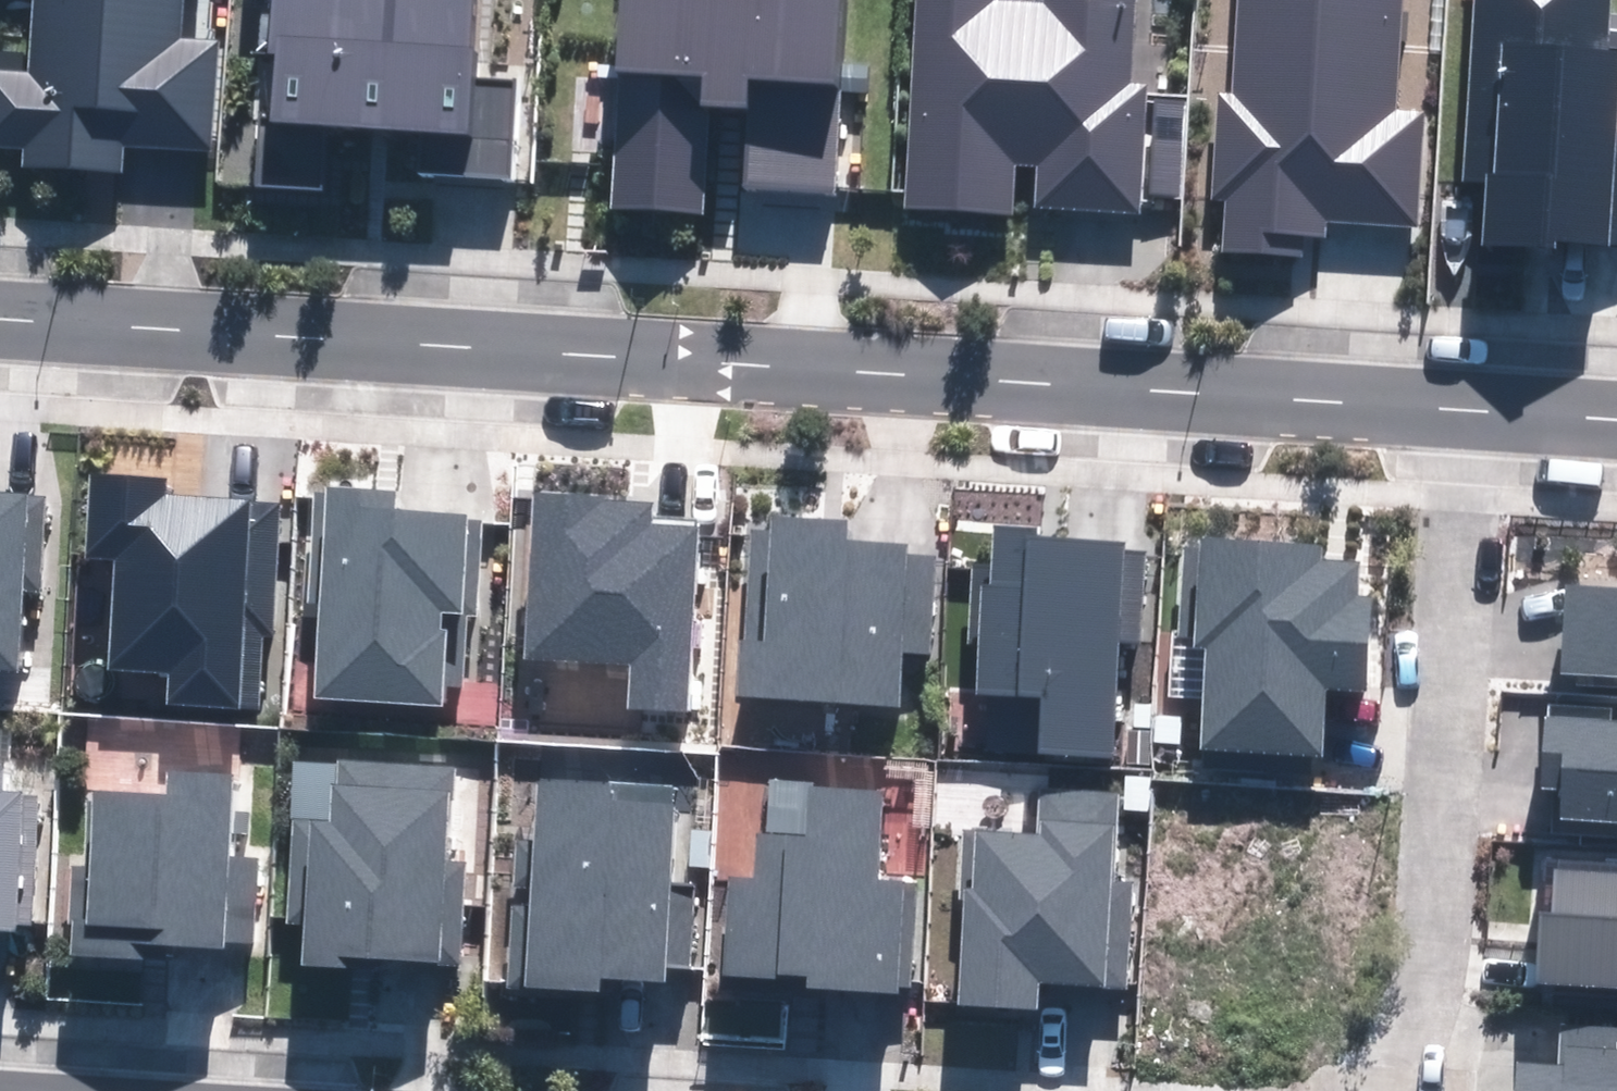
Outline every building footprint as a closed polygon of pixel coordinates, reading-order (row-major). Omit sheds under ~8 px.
[(27,56),(0,54),(0,143),(28,145),(27,162),(132,169),(133,146),(225,152),(233,36),(184,33),(186,0),(31,0),(27,56)] [(266,177),(337,180),(339,128),(427,132),(425,168),(522,173),(527,73),(480,70),(483,0),(274,0),(266,177)] [(609,203),(701,208),(706,103),(750,105),(745,188),(832,193),(843,0),(620,0),(609,203)] [(907,207),(1013,213),(1016,163),(1039,164),(1036,207),(1139,213),(1146,87),(1127,87),(1132,0),(1046,0),(1045,6),(994,3),(994,0),(918,0),(907,207)] [(1235,97),(1218,96),(1212,204),(1233,205),(1230,248),(1321,253),(1323,218),(1414,223),(1420,114),(1390,112),(1397,0),(1240,0),(1235,97)] [(1464,179),(1489,181),(1486,241),(1616,248),(1616,138),(1613,138),(1616,61),(1616,55),(1605,54),(1608,0),(1474,0),(1464,179)] [(269,484),(90,474),(86,555),(117,557),(111,667),(167,670),(165,704),(256,709),(269,484)] [(393,493),(316,489),(310,601),(321,601),(315,699),(460,707),(465,614),(471,614),(476,518),(392,514),(393,493)] [(650,502),(538,496),(529,656),(630,662),(628,706),(684,709),(694,530),(649,528),(650,502)] [(17,670),(21,595),(38,596),(43,500),(0,498),(0,669),(17,670)] [(848,522),(753,517),(743,697),(897,705),(900,652),(927,653),(932,558),(905,557),(905,546),(846,543),(848,522)] [(1031,527),(994,525),(991,566),(978,565),(971,692),(1042,696),(1039,753),(1111,757),(1117,641),(1138,642),(1143,554),(1122,552),(1123,544),(1030,539),(1031,527)] [(1319,545),(1187,538),(1181,644),(1208,646),(1202,748),(1321,755),(1325,689),(1363,691),(1369,600),(1357,599),(1359,563),(1318,560),(1319,545)] [(1560,674),(1616,677),(1616,592),(1564,589),(1560,674)] [(1544,706),(1540,784),(1564,785),(1561,835),(1616,838),(1616,720),(1611,720),(1611,710),(1544,706)] [(447,769),(294,761),(285,921),(309,922),(306,965),(376,969),(376,961),(456,966),(462,864),(442,863),(447,769)] [(75,868),(71,951),(159,955),(159,950),(250,955),(256,860),(224,858),(228,775),(171,772),(169,796),(95,792),(91,869),(75,868)] [(671,786),(540,779),(537,842),(518,841),(510,987),(596,991),(597,978),(662,982),(663,965),(687,966),(691,888),(666,886),(671,786)] [(729,877),(724,978),(804,983),(804,988),(894,993),(894,988),(908,988),(914,882),(876,880),(881,793),(762,786),(757,878),(729,877)] [(968,835),(958,1005),(1036,1009),(1037,980),(1126,985),(1131,882),(1111,881),(1115,794),(1042,790),(1039,839),(968,835)] [(30,930),(37,796),(0,794),(0,928),(30,930)] [(1555,870),(1553,913),(1543,913),(1539,984),(1616,988),(1616,873),(1555,870)] [(1516,1064),(1515,1090),(1616,1090),(1616,1027),(1589,1026),(1562,1033),(1560,1066),(1516,1064)]
